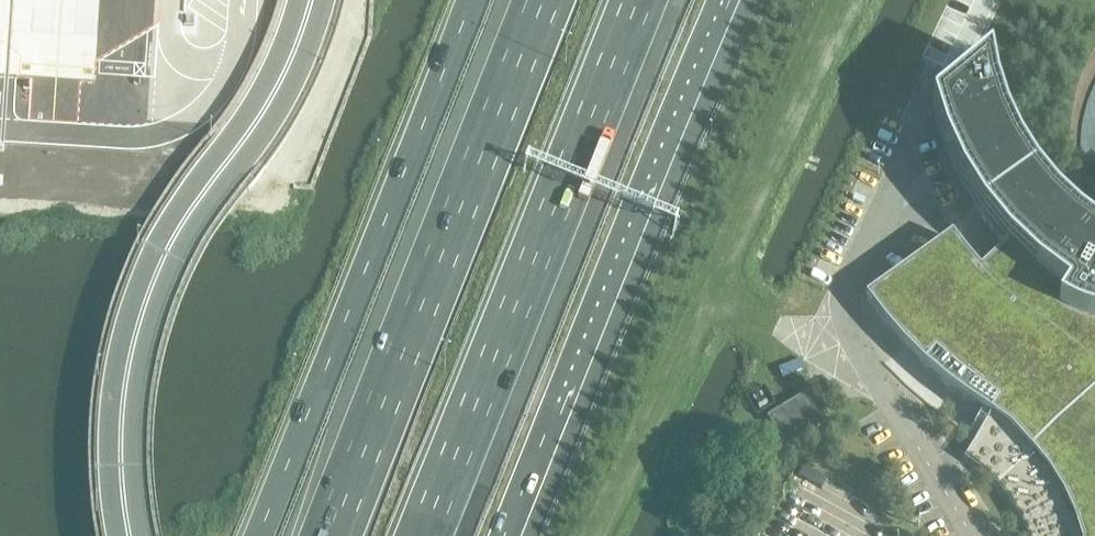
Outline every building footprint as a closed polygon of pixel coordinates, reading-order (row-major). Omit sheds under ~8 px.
[(1079,227),(1056,205),(1036,181),(1011,134),(997,95),(991,62),(965,84),(933,111),(942,139),(957,175),(983,219),(1008,249),(980,274),(952,240),(867,301),(990,420),(965,459),(982,472),(1010,503),(1028,535),(1094,535),(1094,237),(1079,227)] [(767,419),(785,449),(823,425),(805,395),(767,419)]
